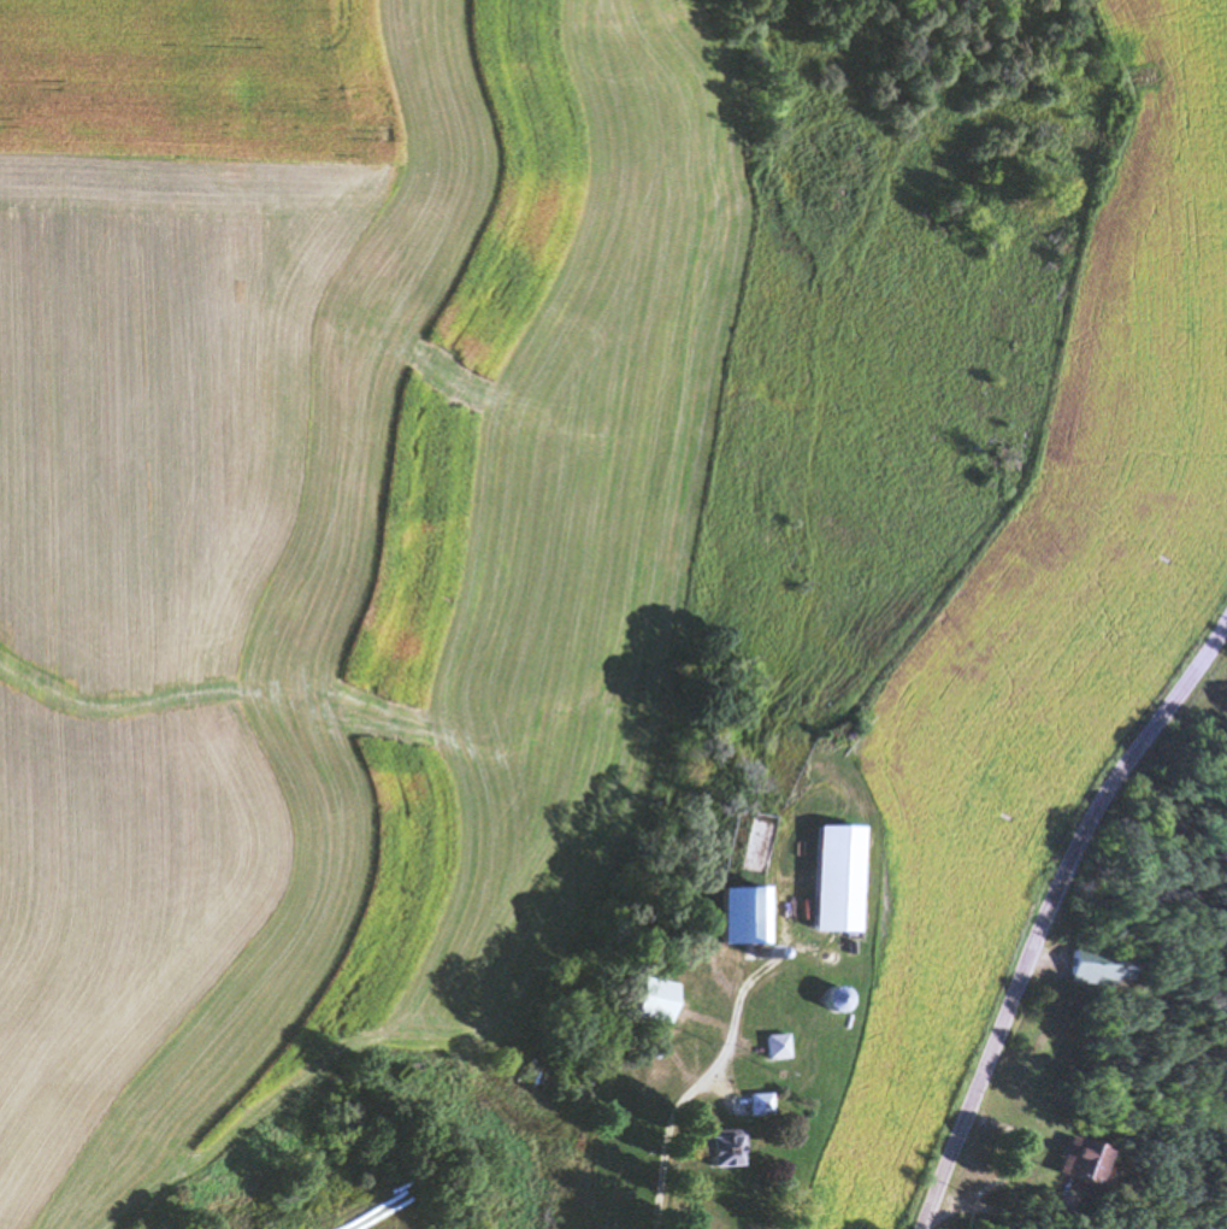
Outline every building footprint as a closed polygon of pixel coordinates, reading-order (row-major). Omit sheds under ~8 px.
[(812,828),(809,931),(856,933),(859,829),(812,828)] [(719,890),(719,946),(765,946),(765,890),(719,890)] [(1072,951),(1067,983),(1116,992),(1121,958),(1072,951)] [(636,976),(626,1016),(666,1025),(676,986),(636,976)] [(837,1017),(852,1003),(839,989),(824,1003),(837,1017)] [(763,1037),(767,1063),(790,1060),(787,1034),(763,1037)] [(750,1096),(751,1119),(774,1118),(773,1094),(750,1096)] [(698,1134),(700,1156),(708,1156),(709,1171),(739,1169),(738,1153),(744,1153),(743,1130),(698,1134)] [(1064,1137),(1050,1175),(1081,1187),(1096,1149),(1064,1137)]
